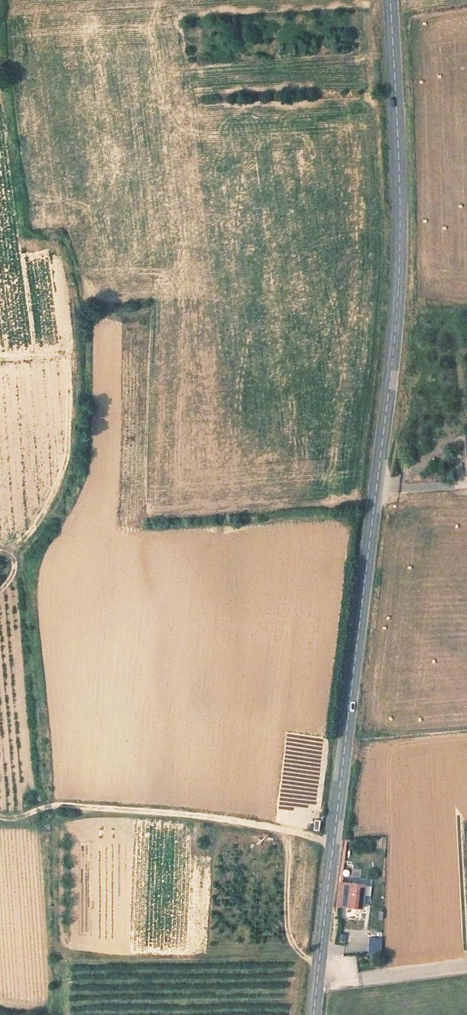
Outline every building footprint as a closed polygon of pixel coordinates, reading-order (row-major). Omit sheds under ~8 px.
[(278,810),(315,811),(315,801),(295,800),(295,789),(288,789),(288,797),(278,797),(278,810)] [(359,906),(361,883),(335,882),(331,911),(340,911),(342,905),(359,906)] [(364,885),(362,894),(368,895),(370,886),(364,885)] [(338,933),(337,942),(344,943),(345,934),(338,933)] [(366,953),(366,935),(348,934),(347,952),(366,953)] [(380,954),(380,937),(367,937),(367,953),(380,954)]
